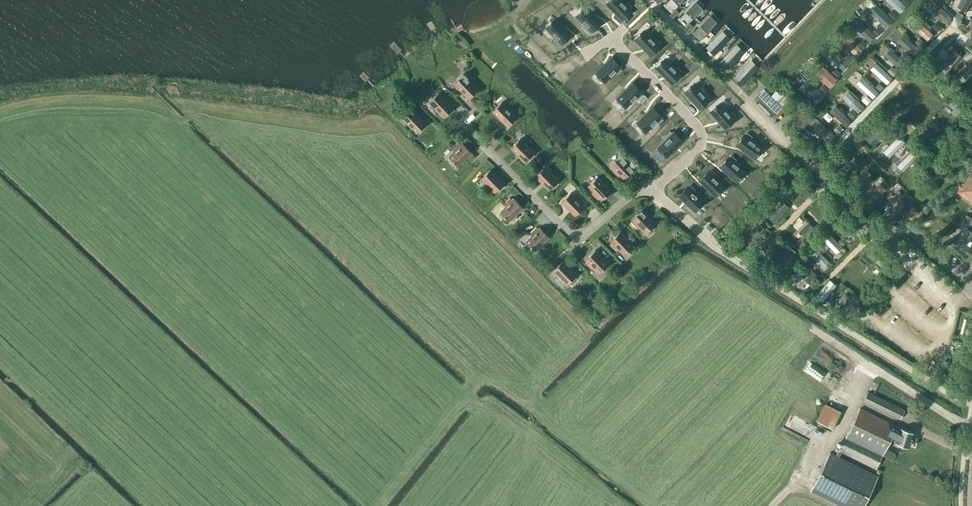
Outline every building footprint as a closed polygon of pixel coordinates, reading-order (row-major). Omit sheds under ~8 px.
[(621,0),(610,0),(607,3),(621,18),(630,9),(630,8),(632,6),(628,1),(625,4),(621,0)] [(664,5),(671,12),(682,0),(668,0),(664,5)] [(893,19),(872,0),(865,0),(861,5),(886,27),(893,19)] [(907,4),(902,0),(886,0),(899,13),(907,4)] [(971,0),(960,0),(958,5),(968,9),(971,0)] [(695,1),(678,18),(685,25),(702,8),(695,1)] [(947,23),(953,17),(937,3),(932,9),(947,23)] [(600,21),(585,6),(582,10),(581,9),(579,11),(580,12),(576,15),(586,25),(583,27),(588,32),(591,30),(600,21)] [(675,9),(670,15),(673,17),(678,12),(675,9)] [(709,15),(692,32),(699,39),(716,22),(709,15)] [(853,27),(873,41),(880,30),(860,16),(853,27)] [(570,33),(555,19),(552,22),(551,21),(549,23),(550,24),(546,27),(556,37),(553,40),(558,44),(560,42),(561,42),(570,33)] [(427,23),(432,30),(436,27),(432,20),(427,23)] [(724,29),(707,46),(714,53),(731,36),(724,29)] [(661,42),(656,37),(654,40),(644,30),(641,34),(640,33),(638,35),(639,36),(635,39),(650,54),(659,45),(658,44),(661,42)] [(845,33),(839,41),(857,54),(863,47),(845,33)] [(736,43),(720,60),(728,68),(744,51),(736,43)] [(826,57),(843,69),(849,61),(831,49),(826,57)] [(494,66),(497,62),(488,57),(486,62),(494,66)] [(620,66),(617,63),(611,57),(596,72),(600,75),(599,76),(601,78),(602,77),(605,81),(615,71),(617,74),(622,69),(619,67),(620,66)] [(682,70),(677,65),(675,68),(665,58),(661,62),(661,61),(659,63),(660,64),(656,67),(671,82),(680,73),(679,72),(682,70)] [(751,59),(735,75),(743,83),(759,67),(751,59)] [(872,66),(883,77),(889,71),(878,61),(872,66)] [(822,62),(814,70),(829,86),(837,78),(822,62)] [(893,76),(898,72),(892,65),(887,68),(893,76)] [(463,74),(454,83),(469,97),(478,89),(463,74)] [(807,79),(799,91),(817,103),(825,91),(807,79)] [(643,95),(640,92),(641,91),(632,82),(617,97),(621,101),(620,102),(622,103),(623,103),(626,106),(636,97),(638,99),(643,95)] [(703,93),(694,83),(691,87),(690,86),(688,87),(689,88),(685,91),(699,107),(708,99),(708,98),(710,96),(706,91),(703,93)] [(776,90),(773,94),(771,95),(764,89),(759,95),(777,112),(782,106),(789,99),(782,92),(780,94),(776,90)] [(930,96),(933,102),(944,96),(941,91),(930,96)] [(438,92),(429,101),(444,116),(453,107),(438,92)] [(507,125),(516,116),(502,102),(493,110),(507,125)] [(736,116),(732,111),(729,113),(720,103),(716,106),(715,105),(714,107),(714,108),(711,111),(724,127),(734,119),(733,118),(736,116)] [(827,109),(841,122),(848,116),(834,103),(827,109)] [(661,116),(652,107),(638,122),(641,125),(640,126),(642,128),(643,127),(646,131),(656,121),(659,123),(663,119),(661,116)] [(417,132),(426,123),(411,108),(402,117),(417,132)] [(877,126),(866,136),(874,144),(884,134),(877,126)] [(682,141),(673,132),(673,133),(670,130),(665,135),(668,137),(658,147),(662,150),(661,151),(663,153),(664,152),(667,156),(682,141)] [(761,147),(750,139),(753,136),(747,132),(745,135),(745,134),(737,145),(754,157),(757,153),(758,154),(759,152),(758,151),(761,147)] [(533,152),(520,138),(511,147),(524,161),(526,159),(528,161),(534,155),(532,153),(533,152)] [(449,156),(458,165),(471,152),(462,143),(461,145),(459,143),(453,149),(455,151),(449,156)] [(897,148),(909,161),(913,157),(901,144),(897,148)] [(610,164),(616,169),(614,171),(620,177),(622,176),(624,177),(633,168),(619,155),(610,164)] [(744,171),(734,162),(737,159),(732,155),(730,158),(729,157),(720,166),(736,180),(739,177),(740,177),(742,175),(741,175),(744,171)] [(544,166),(540,170),(535,175),(549,188),(550,187),(552,189),(558,183),(556,181),(558,180),(544,166)] [(867,168),(856,178),(861,183),(872,173),(867,168)] [(490,169),(489,170),(481,178),(495,191),(496,190),(498,192),(504,186),(502,184),(504,182),(490,169)] [(724,186),(714,176),(716,174),(712,169),(709,172),(709,171),(700,180),(715,195),(718,191),(719,192),(721,190),(720,190),(724,186)] [(957,191),(971,202),(971,171),(957,191)] [(602,199),(611,190),(597,176),(588,185),(594,191),(592,193),(598,199),(600,197),(602,199)] [(874,187),(882,192),(886,185),(879,181),(874,187)] [(681,195),(680,196),(685,202),(691,208),(693,210),(702,201),(689,188),(687,189),(685,188),(680,193),(681,195)] [(570,192),(561,201),(575,215),(584,206),(582,204),(584,202),(578,196),(576,198),(570,192)] [(898,195),(888,208),(895,214),(906,201),(898,195)] [(500,211),(509,220),(522,207),(514,198),(512,200),(510,198),(504,204),(506,206),(500,211)] [(776,220),(788,204),(781,199),(769,215),(776,220)] [(632,218),(634,220),(632,222),(638,228),(640,226),(645,232),(654,223),(641,209),(632,218)] [(954,241),(965,249),(971,240),(971,230),(970,229),(971,226),(971,218),(966,214),(958,225),(963,230),(954,241)] [(845,244),(851,239),(838,226),(833,231),(845,244)] [(526,241),(535,250),(548,236),(540,227),(538,229),(536,227),(530,233),(532,235),(526,241)] [(618,248),(624,254),(633,245),(620,231),(611,240),(612,242),(610,244),(616,250),(618,248)] [(834,253),(840,250),(834,240),(828,243),(834,253)] [(811,253),(823,266),(830,259),(818,246),(811,253)] [(599,272),(608,263),(595,250),(586,259),(588,260),(586,262),(592,268),(594,266),(599,272)] [(577,277),(575,275),(576,274),(563,260),(554,269),(567,283),(568,282),(570,284),(577,277)] [(961,271),(971,281),(971,272),(966,266),(961,271)] [(813,355),(823,341),(815,335),(805,349),(813,355)] [(821,347),(818,362),(832,365),(835,350),(821,347)] [(868,391),(863,400),(900,419),(905,410),(868,391)] [(825,403),(816,420),(832,428),(841,411),(825,403)] [(897,426),(860,408),(846,436),(839,450),(836,455),(830,452),(811,490),(843,505),(863,505),(878,476),(839,457),(841,451),(875,468),(890,439),(896,442),(909,446),(913,432),(896,426),(897,426)] [(802,430),(805,420),(789,415),(786,425),(802,430)]
